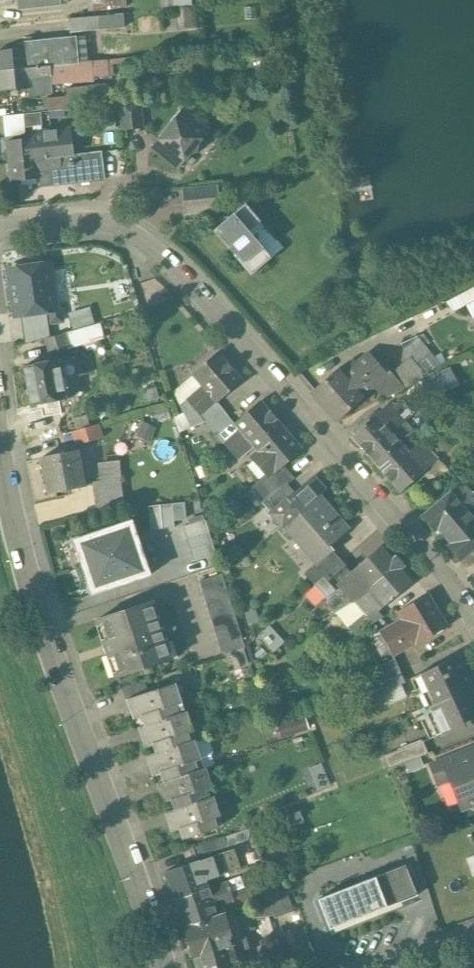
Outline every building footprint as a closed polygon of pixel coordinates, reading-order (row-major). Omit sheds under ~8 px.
[(19,10),(62,5),(61,0),(18,0),(19,10)] [(95,11),(127,7),(126,0),(93,0),(95,11)] [(100,16),(69,19),(71,32),(102,29),(100,16)] [(81,59),(89,59),(88,35),(80,36),(81,59)] [(0,50),(0,71),(29,68),(51,66),(74,63),(71,36),(24,41),(25,48),(0,50)] [(74,63),(51,66),(52,83),(95,81),(95,77),(96,77),(94,61),(74,63)] [(51,66),(29,68),(30,87),(29,87),(30,95),(52,92),(52,83),(51,66)] [(29,68),(0,71),(2,90),(29,87),(30,87),(29,68)] [(88,86),(67,88),(68,96),(48,98),(49,111),(90,107),(88,86)] [(140,102),(120,104),(123,130),(143,128),(140,102)] [(209,131),(182,110),(152,147),(179,168),(190,154),(196,152),(197,146),(197,145),(209,131)] [(67,134),(58,135),(58,132),(35,135),(35,140),(36,147),(57,145),(58,149),(68,148),(67,134)] [(107,135),(96,136),(98,152),(109,151),(107,135)] [(35,140),(8,142),(10,161),(37,158),(36,147),(35,140)] [(57,145),(36,147),(37,158),(58,156),(58,149),(57,145)] [(109,151),(98,152),(100,169),(110,168),(109,151)] [(98,152),(58,156),(60,168),(60,173),(100,169),(98,152)] [(58,156),(37,158),(38,170),(60,168),(58,156)] [(37,158),(10,161),(12,181),(39,179),(38,170),(37,158)] [(218,185),(182,189),(184,202),(185,202),(186,214),(220,211),(219,199),(220,199),(218,185)] [(245,203),(213,231),(251,276),(272,258),(249,231),(261,221),(245,203)] [(49,264),(11,269),(17,316),(55,311),(49,264)] [(92,307),(71,310),(74,326),(95,322),(92,307)] [(65,333),(45,338),(49,351),(68,346),(65,333)] [(410,357),(394,368),(407,386),(439,371),(424,357),(431,350),(418,336),(404,348),(410,357)] [(388,373),(368,350),(341,373),(361,396),(372,387),(388,373)] [(243,380),(218,351),(192,374),(202,386),(187,399),(201,415),(216,401),(217,402),(218,402),(243,380)] [(56,359),(24,365),(31,404),(69,397),(65,376),(59,377),(56,359)] [(394,368),(388,373),(372,387),(382,398),(407,386),(394,368)] [(341,373),(337,369),(311,392),(335,419),(361,396),(341,373)] [(201,415),(187,399),(180,405),(191,427),(196,424),(204,420),(200,416),(201,415)] [(413,413),(400,399),(391,406),(404,421),(405,420),(413,413)] [(201,415),(200,416),(204,420),(207,423),(225,410),(218,402),(217,402),(216,401),(201,415)] [(261,401),(235,424),(240,430),(253,446),(258,452),(259,452),(285,430),(261,401)] [(388,403),(351,436),(375,464),(399,442),(391,433),(404,421),(391,406),(388,403)] [(404,421),(391,433),(399,442),(412,431),(414,429),(405,420),(404,421)] [(101,423),(74,430),(77,442),(104,435),(101,423)] [(191,427),(184,430),(187,436),(200,431),(196,424),(191,427)] [(285,430),(259,452),(258,452),(252,457),(267,474),(269,476),(283,464),(302,447),(286,429),(285,430)] [(240,430),(224,443),(238,459),(253,446),(240,430)] [(412,431),(399,442),(407,451),(420,440),(412,431)] [(436,458),(420,440),(407,451),(423,469),(436,458)] [(407,451),(399,442),(375,464),(399,491),(423,469),(407,451)] [(79,447),(41,454),(48,492),(85,485),(79,447)] [(92,462),(94,478),(121,475),(119,460),(92,462)] [(283,464),(269,476),(267,474),(246,492),(258,506),(262,502),(282,488),(295,478),(283,464)] [(121,475),(94,478),(97,510),(124,507),(121,475)] [(326,488),(315,475),(289,497),(271,513),(274,516),(273,523),(280,523),(316,564),(317,565),(333,551),(334,550),(330,545),(350,528),(320,494),(326,488)] [(471,483),(453,498),(466,512),(473,506),(473,496),(471,493),(473,490),(473,487),(471,483)] [(289,497),(282,488),(262,502),(271,513),(289,497)] [(449,493),(422,517),(438,535),(440,533),(449,543),(446,545),(460,561),(473,549),(473,521),(470,517),(466,512),(453,498),(449,493)] [(172,504),(160,505),(163,529),(175,527),(172,504)] [(160,505),(149,506),(151,530),(163,529),(160,505)] [(132,520),(117,525),(116,523),(70,539),(75,552),(78,551),(88,581),(85,582),(89,596),(150,575),(132,520)] [(205,520),(183,527),(186,538),(209,531),(205,520)] [(209,531),(186,538),(190,550),(212,543),(209,531)] [(212,543),(190,550),(193,561),(216,554),(212,543)] [(384,544),(352,573),(354,575),(367,590),(399,561),(384,544)] [(333,551),(317,565),(316,564),(305,574),(314,584),(342,560),(333,551)] [(399,561),(367,590),(379,604),(382,607),(414,578),(399,561)] [(245,648),(222,574),(199,581),(222,655),(245,648)] [(367,590),(354,575),(341,586),(354,601),(367,590)] [(379,604),(367,590),(354,601),(361,610),(366,615),(362,618),(363,620),(371,628),(383,618),(374,608),(379,604)] [(428,593),(397,612),(401,619),(379,632),(381,634),(391,652),(393,656),(416,643),(417,645),(437,633),(438,634),(443,630),(443,629),(448,626),(428,593)] [(151,600),(97,617),(116,676),(170,659),(151,600)] [(361,610),(352,617),(357,622),(354,624),(356,626),(363,620),(362,618),(366,615),(361,610)] [(271,624),(260,634),(273,650),(285,640),(271,624)] [(381,634),(372,639),(382,657),(391,652),(381,634)] [(459,656),(415,676),(429,707),(473,686),(459,656)] [(395,658),(373,668),(378,680),(400,670),(395,658)] [(400,670),(378,680),(384,692),(406,682),(400,670)] [(175,682),(145,692),(149,703),(130,709),(133,718),(140,715),(144,725),(144,726),(157,721),(179,714),(179,713),(176,703),(182,701),(175,682)] [(429,707),(443,737),(473,723),(473,689),(473,686),(429,707)] [(145,692),(126,699),(130,709),(149,703),(145,692)] [(179,714),(157,721),(160,730),(141,736),(145,746),(153,743),(156,752),(156,753),(165,750),(191,741),(188,732),(194,730),(187,710),(179,713),(179,714)] [(306,716),(280,721),(283,734),(308,728),(306,716)] [(157,721),(144,726),(144,725),(138,727),(141,736),(160,730),(157,721)] [(191,741),(165,750),(168,759),(150,765),(153,774),(160,772),(163,781),(164,782),(176,778),(198,770),(195,760),(201,758),(195,739),(191,741)] [(423,740),(384,756),(389,769),(428,753),(423,740)] [(430,765),(437,784),(449,779),(457,798),(463,796),(468,797),(471,805),(473,804),(473,748),(430,765)] [(165,750),(156,753),(156,752),(146,755),(150,765),(168,759),(165,750)] [(316,787),(328,785),(325,765),(313,766),(316,787)] [(198,770),(176,778),(179,786),(161,793),(164,802),(171,800),(174,809),(174,810),(184,806),(210,798),(210,797),(207,787),(212,786),(206,767),(198,770)] [(176,778),(164,782),(163,781),(158,783),(161,793),(179,786),(176,778)] [(210,798),(184,806),(187,815),(168,822),(172,831),(180,828),(183,839),(219,827),(215,817),(220,815),(214,796),(210,797),(210,798)] [(184,806),(174,810),(174,809),(165,812),(168,822),(187,815),(184,806)] [(250,829),(228,836),(231,845),(249,839),(250,829)] [(231,845),(228,836),(193,848),(198,863),(233,850),(231,845)] [(233,850),(198,863),(204,880),(239,868),(233,850)] [(198,863),(167,873),(178,906),(194,901),(190,887),(205,882),(204,880),(198,863)] [(405,865),(369,879),(381,910),(417,896),(405,865)] [(369,879),(318,899),(330,929),(381,910),(369,879)] [(205,882),(190,887),(194,901),(178,906),(184,926),(217,915),(213,906),(207,889),(205,882)] [(227,883),(207,889),(213,906),(233,900),(227,883)] [(287,891),(253,904),(257,918),(267,917),(274,915),(275,918),(295,911),(287,891)] [(233,900),(213,906),(217,915),(225,913),(236,909),(233,900)] [(217,915),(184,926),(183,927),(192,958),(194,958),(193,957),(231,945),(230,940),(233,939),(225,913),(217,915)] [(248,948),(244,935),(233,939),(230,940),(231,945),(234,953),(248,948)] [(231,945),(193,957),(194,958),(197,967),(238,967),(234,953),(231,945)]
